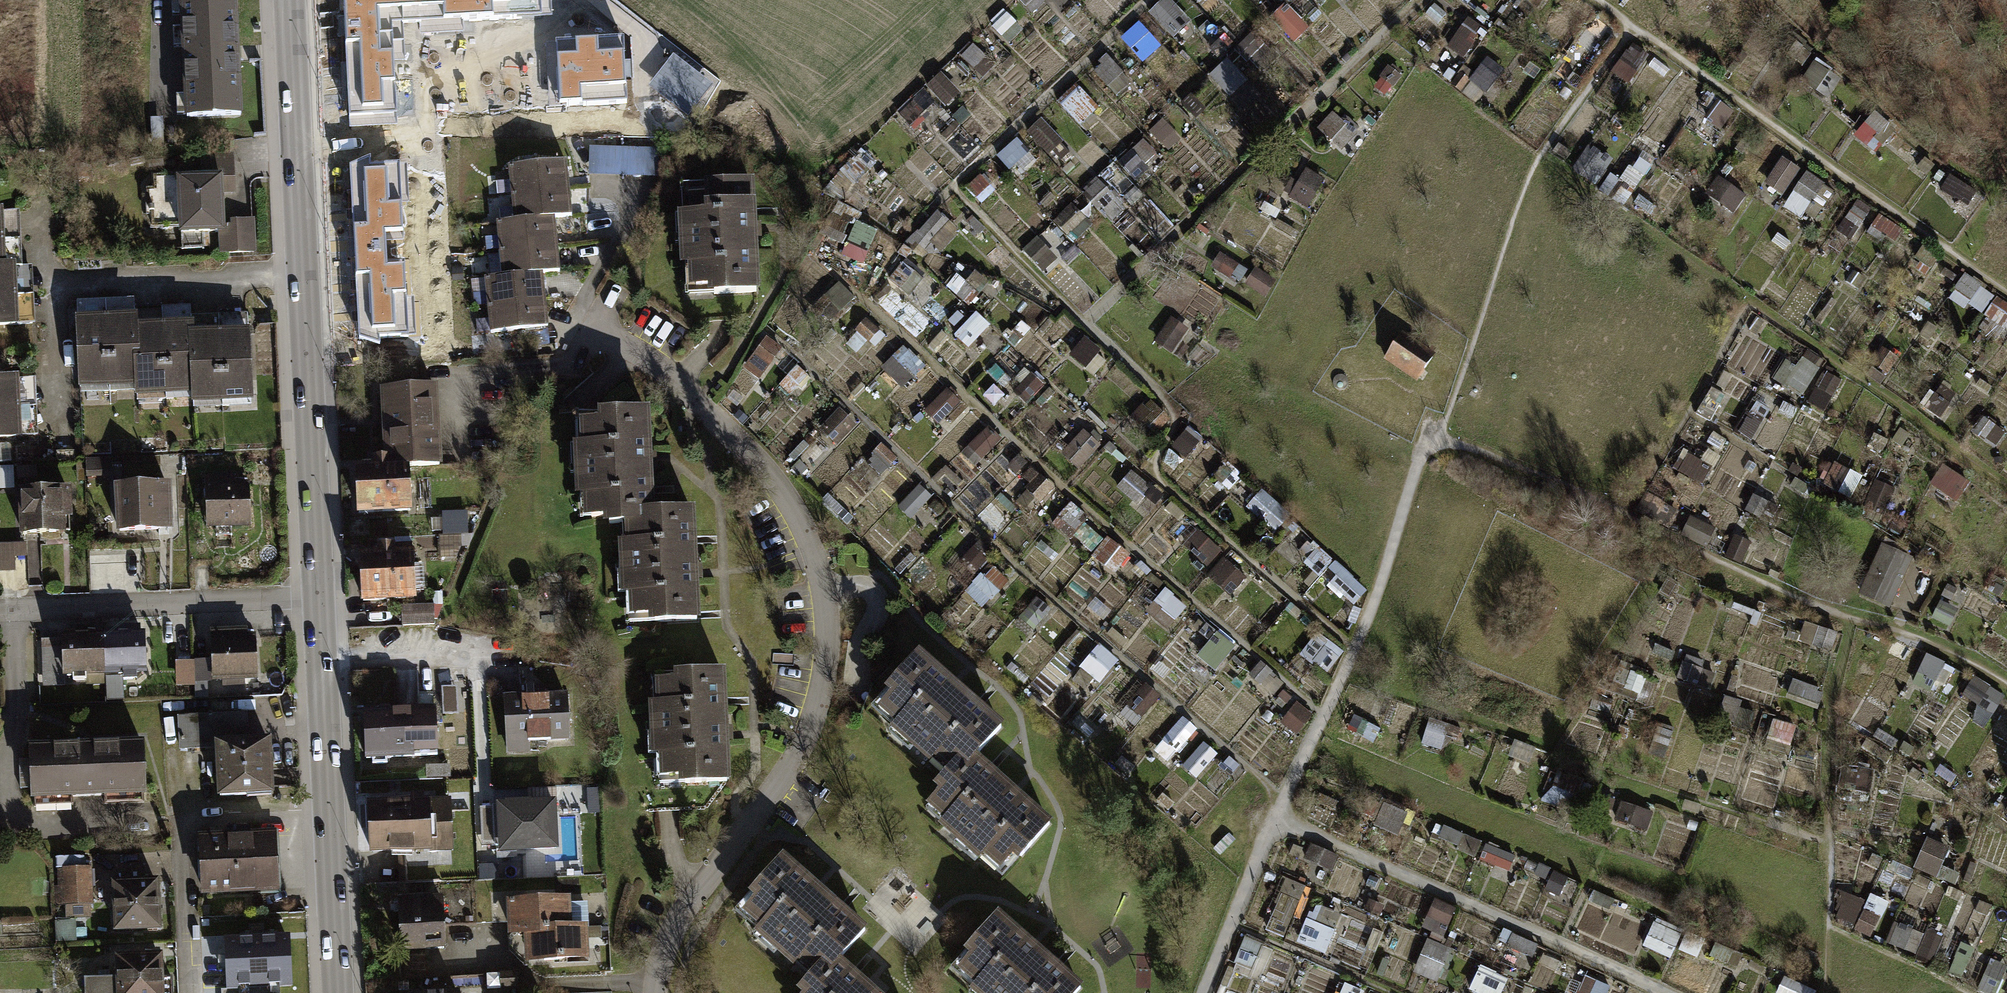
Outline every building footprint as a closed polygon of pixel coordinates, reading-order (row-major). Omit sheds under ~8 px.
[(173,0),(180,116),(237,113),(230,0),(181,0),(173,0)] [(349,129),(398,127),(393,24),(553,16),(552,0),(357,0),(343,1),(346,48),(349,129)] [(1142,23),(1125,38),(1145,61),(1162,46),(1142,23)] [(559,77),(560,105),(582,104),(582,107),(625,105),(622,42),(557,45),(559,77)] [(673,53),(649,84),(686,113),(710,82),(673,53)] [(1805,79),(1832,98),(1846,77),(1819,58),(1805,79)] [(1062,102),(1083,124),(1100,108),(1080,86),(1062,102)] [(1719,143),(1736,108),(1707,94),(1690,128),(1719,143)] [(1873,112),(1860,137),(1884,150),(1898,125),(1873,112)] [(1043,120),(1031,130),(1049,150),(1060,139),(1043,120)] [(1013,172),(1033,156),(1021,139),(1000,155),(1013,172)] [(656,148),(590,146),(589,173),(655,175),(656,148)] [(1577,171),(1598,181),(1608,159),(1587,149),(1577,171)] [(1640,188),(1657,157),(1643,149),(1626,181),(1640,188)] [(492,218),(497,272),(481,273),(486,330),(545,324),(540,271),(557,269),(551,214),(568,212),(563,154),(505,160),(510,217),(492,218)] [(1785,196),(1801,166),(1784,156),(1767,186),(1785,196)] [(355,251),(360,338),(383,345),(383,337),(410,335),(401,162),(373,164),(373,157),(351,165),(355,251)] [(181,250),(204,249),(204,232),(221,232),(223,231),(223,223),(222,181),(233,180),(233,160),(201,161),(201,179),(179,180),(181,250)] [(1308,169),(1294,198),(1312,206),(1326,178),(1308,169)] [(1810,172),(1788,203),(1815,222),(1837,190),(1810,172)] [(1952,175),(1943,189),(1976,211),(1985,197),(1952,175)] [(678,180),(683,290),(756,287),(751,177),(678,180)] [(1736,210),(1747,195),(1722,178),(1711,193),(1736,210)] [(942,210),(910,240),(929,260),(961,230),(942,210)] [(1075,210),(1060,220),(1074,242),(1089,232),(1075,210)] [(863,273),(879,227),(840,214),(824,260),(863,273)] [(0,216),(0,275),(13,274),(9,216),(0,216)] [(221,253),(254,252),(253,221),(223,223),(223,231),(221,232),(221,253)] [(1026,252),(1046,269),(1056,257),(1037,240),(1026,252)] [(0,275),(0,333),(27,332),(23,273),(13,274),(0,275)] [(1953,296),(1984,315),(1998,293),(1967,274),(1953,296)] [(1980,326),(2002,339),(2006,330),(2006,301),(1998,296),(1980,326)] [(137,312),(78,315),(82,393),(140,390),(137,323),(137,312)] [(974,348),(991,324),(977,314),(960,338),(974,348)] [(196,320),(137,323),(140,390),(141,401),(199,398),(196,330),(196,320)] [(254,327),(196,330),(199,398),(200,408),(258,405),(254,327)] [(1401,371),(1418,381),(1435,354),(1402,332),(1383,360),(1401,371)] [(1806,396),(1818,371),(1789,356),(1776,381),(1806,396)] [(1828,411),(1845,378),(1823,367),(1806,400),(1828,411)] [(434,381),(377,384),(378,419),(379,452),(372,452),(366,452),(366,459),(348,460),(350,507),(409,505),(407,464),(437,463),(434,381)] [(0,383),(0,442),(30,440),(26,382),(0,383)] [(614,513),(620,619),(699,615),(697,572),(693,500),(652,502),(649,456),(646,403),(571,407),(577,515),(614,513)] [(823,430),(841,445),(859,423),(841,408),(823,430)] [(985,464),(999,436),(983,429),(969,456),(985,464)] [(1080,469),(1102,445),(1087,431),(1065,455),(1080,469)] [(1705,484),(1714,468),(1689,454),(1680,470),(1705,484)] [(1854,497),(1864,476),(1836,463),(1826,484),(1854,497)] [(1961,503),(1973,482),(1946,466),(1934,487),(1961,503)] [(16,488),(17,470),(0,470),(0,488),(16,488)] [(1035,510),(1056,487),(1038,471),(1018,494),(1035,510)] [(203,481),(205,531),(244,529),(242,480),(203,481)] [(914,517),(934,497),(922,485),(902,505),(914,517)] [(114,488),(116,531),(167,529),(165,486),(114,488)] [(21,494),(23,535),(69,533),(67,492),(21,494)] [(1058,522),(1070,537),(1091,521),(1078,506),(1058,522)] [(445,544),(472,543),(472,510),(444,510),(445,544)] [(1094,520),(1077,535),(1114,576),(1131,560),(1094,520)] [(1898,607),(1912,552),(1880,543),(1865,599),(1898,607)] [(0,545),(0,567),(24,566),(23,544),(0,545)] [(413,549),(350,553),(353,600),(415,596),(413,549)] [(1226,559),(1213,574),(1234,592),(1246,576),(1226,559)] [(994,563),(968,589),(986,607),(1012,582),(994,563)] [(1158,601),(1176,620),(1189,608),(1170,589),(1158,601)] [(406,605),(407,624),(437,623),(436,604),(406,605)] [(1808,625),(1804,641),(1828,647),(1832,631),(1808,625)] [(205,631),(207,676),(251,674),(249,630),(205,631)] [(1219,671),(1238,646),(1219,632),(1200,657),(1219,671)] [(57,636),(58,674),(139,671),(138,633),(57,636)] [(1322,636),(1310,656),(1331,669),(1343,649),(1322,636)] [(1939,696),(1956,667),(1930,652),(1913,681),(1939,696)] [(1685,662),(1681,679),(1710,686),(1714,669),(1685,662)] [(653,667),(657,779),(726,777),(722,665),(653,667)] [(875,720),(952,787),(972,763),(998,734),(921,667),(875,720)] [(1995,715),(2006,698),(2006,695),(1978,675),(1965,695),(1995,715)] [(508,755),(530,754),(530,745),(571,743),(569,694),(524,696),(505,697),(508,755)] [(423,717),(365,720),(367,759),(425,755),(423,717)] [(1168,739),(1180,749),(1198,728),(1186,718),(1168,739)] [(1793,740),(1796,725),(1776,721),(1773,737),(1793,740)] [(1186,766),(1199,777),(1220,754),(1207,742),(1186,766)] [(31,748),(34,808),(73,806),(73,797),(104,795),(104,804),(144,802),(141,743),(31,748)] [(220,747),(222,795),(274,793),(272,745),(220,747)] [(926,816),(1002,883),(1048,830),(972,763),(952,787),(926,816)] [(497,846),(497,856),(563,852),(561,804),(495,807),(497,846)] [(1386,804),(1378,828),(1403,835),(1410,811),(1386,804)] [(497,846),(495,807),(481,808),(483,847),(497,846)] [(369,811),(371,855),(453,852),(452,808),(369,811)] [(273,836),(201,839),(203,893),(276,889),(273,836)] [(1929,838),(1917,867),(1941,877),(1953,847),(1929,838)] [(740,923),(816,989),(836,966),(862,937),(786,870),(740,923)] [(68,902),(89,901),(87,871),(67,871),(68,902)] [(1271,922),(1288,930),(1305,890),(1288,882),(1271,922)] [(114,885),(115,929),(158,928),(156,884),(114,885)] [(1874,934),(1887,905),(1850,889),(1837,918),(1874,934)] [(1437,899),(1426,928),(1448,936),(1459,907),(1437,899)] [(532,939),(534,969),(599,966),(597,932),(577,933),(576,903),(510,905),(511,939),(532,939)] [(1330,954),(1345,913),(1316,903),(1301,944),(1330,954)] [(399,907),(400,950),(452,949),(452,907),(399,907)] [(1082,983),(999,907),(966,943),(971,949),(953,969),(979,992),(1073,992),(1082,983)] [(1646,946),(1674,958),(1685,934),(1657,922),(1646,946)] [(1428,938),(1415,972),(1440,982),(1454,948),(1428,938)] [(1265,975),(1276,950),(1250,939),(1239,964),(1265,975)] [(291,940),(226,942),(228,992),(293,989),(292,960),(291,940)] [(125,985),(126,992),(172,992),(171,965),(125,966),(125,985)] [(836,966),(816,989),(813,992),(867,992),(836,966)] [(1510,977),(1482,967),(1474,990),(1483,992),(1504,992),(1510,977)] [(1779,992),(1819,992),(1820,991),(1787,975),(1779,992)] [(1367,990),(1347,982),(1343,992),(1366,992),(1367,990)] [(1584,992),(1607,992),(1608,986),(1586,982),(1584,992)]
